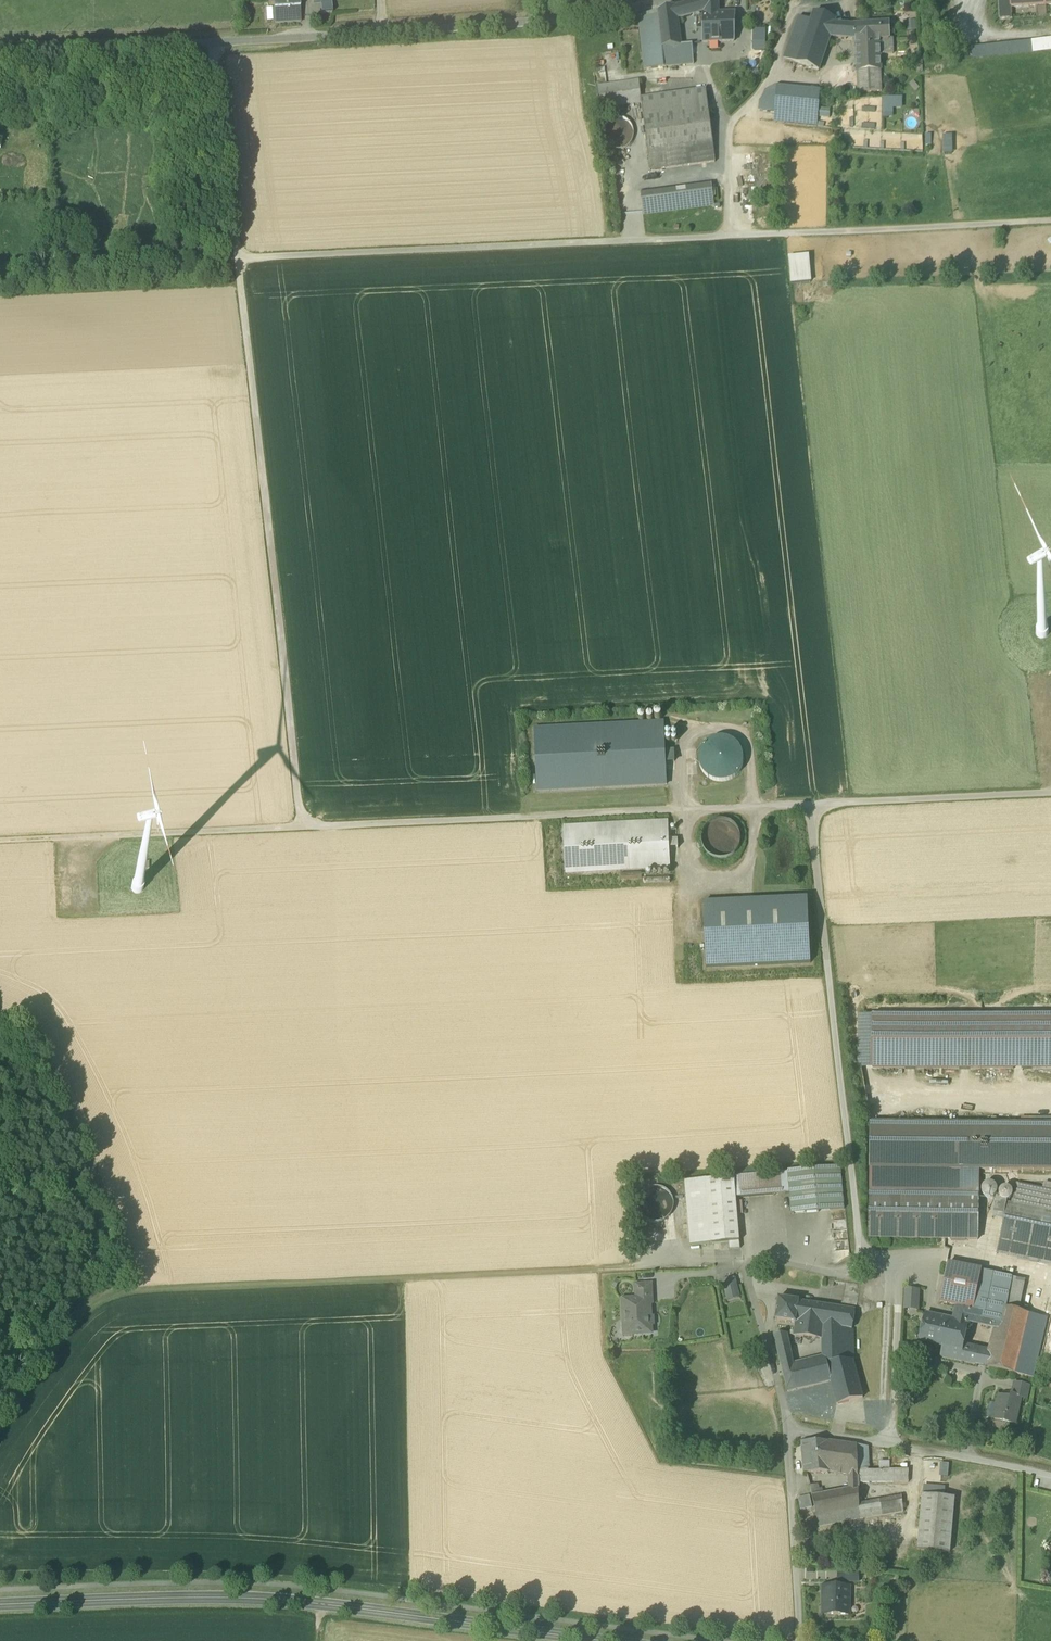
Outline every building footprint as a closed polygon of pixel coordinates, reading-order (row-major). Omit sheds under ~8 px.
[(275,22),(301,20),(300,0),(273,0),(275,22)] [(328,0),(325,0),(321,0),(321,11),(332,10),(332,0),(328,0)] [(703,42),(719,41),(720,12),(718,12),(718,0),(694,0),(690,1),(693,14),(703,11),(703,42)] [(1011,7),(1010,0),(997,0),(998,16),(1011,15),(1011,7)] [(690,1),(682,3),(686,16),(693,14),(690,1)] [(682,3),(676,5),(678,18),(686,16),(682,3)] [(657,11),(661,46),(681,45),(678,18),(676,5),(657,11)] [(1045,5),(1036,5),(1037,16),(1047,16),(1046,5),(1045,5)] [(644,68),(663,65),(662,56),(661,46),(657,11),(637,15),(644,68)] [(720,12),(719,41),(734,41),(735,12),(720,12)] [(819,70),(830,37),(835,24),(836,20),(814,12),(811,21),(796,62),(819,70)] [(796,62),(811,21),(798,16),(784,57),(796,62)] [(916,30),(915,21),(906,21),(906,31),(916,30)] [(855,39),(855,45),(880,44),(880,40),(889,39),(889,22),(880,23),(855,25),(855,39)] [(845,25),(835,24),(830,37),(845,38),(845,25)] [(855,39),(855,25),(845,25),(845,38),(855,39)] [(765,50),(765,28),(752,28),(752,50),(765,50)] [(972,59),(1050,50),(1050,38),(971,47),(972,59)] [(892,39),(889,39),(880,40),(880,44),(880,53),(893,53),(892,39)] [(661,46),(662,56),(680,54),(680,64),(693,63),(691,44),(681,45),(661,46)] [(856,69),(857,69),(881,68),(880,59),(880,53),(880,44),(855,45),(856,69)] [(663,65),(680,64),(680,54),(662,56),(663,65)] [(882,90),(881,68),(857,69),(858,91),(882,90)] [(598,108),(641,103),(641,98),(639,81),(596,87),(598,108)] [(919,89),(913,81),(909,85),(915,93),(919,89)] [(760,111),(774,112),(777,86),(767,92),(761,102),(760,111)] [(820,90),(777,86),(774,112),(817,116),(818,108),(820,90)] [(706,89),(641,98),(641,103),(647,150),(713,142),(706,89)] [(882,98),(883,119),(893,118),(892,109),(902,108),(902,97),(882,98)] [(818,108),(817,116),(829,117),(830,109),(818,108)] [(817,116),(774,112),(774,121),(817,125),(817,116)] [(603,127),(602,133),(603,139),(607,145),(612,148),(618,149),(625,148),(630,144),(633,139),(635,133),(633,126),(630,121),(624,118),(618,116),(612,118),(606,121),(603,127)] [(952,135),(942,135),(943,153),(953,153),(952,135)] [(715,161),(713,142),(647,150),(650,169),(715,161)] [(640,191),(641,199),(713,190),(712,182),(640,191)] [(641,199),(643,212),(714,203),(713,190),(641,199)] [(791,282),(811,281),(808,254),(789,256),(791,282)] [(666,762),(665,751),(664,723),(535,729),(537,790),(667,785),(666,762)] [(710,779),(721,782),(732,778),(740,770),(743,759),(740,748),(732,740),(721,737),(710,741),(702,749),(699,760),(702,771),(710,779)] [(665,751),(666,762),(675,762),(674,751),(665,751)] [(711,857),(721,860),(731,857),(739,849),(741,839),(738,829),(731,822),(721,820),(711,823),(704,830),(701,840),(704,850),(711,857)] [(670,868),(669,849),(669,840),(668,822),(564,827),(566,873),(670,868)] [(678,840),(669,840),(669,849),(678,848),(678,840)] [(703,903),(706,969),(811,964),(808,898),(703,903)] [(861,1013),(861,1068),(872,1067),(873,1013),(861,1013)] [(872,1067),(1050,1069),(1050,1015),(873,1013),(872,1067)] [(1050,1172),(1050,1125),(1034,1124),(871,1122),(870,1169),(980,1170),(1050,1172)] [(788,1172),(792,1215),(844,1211),(841,1168),(788,1172)] [(979,1195),(980,1170),(870,1169),(870,1193),(979,1195),(978,1195),(979,1195)] [(736,1198),(789,1194),(788,1172),(734,1177),(736,1198)] [(712,1245),(729,1243),(740,1242),(736,1198),(734,1177),(707,1179),(712,1245)] [(690,1246),(712,1245),(707,1179),(685,1181),(690,1246)] [(1050,1191),(1050,1182),(1043,1181),(1042,1189),(1050,1191)] [(992,1183),(986,1183),(982,1188),(982,1194),(987,1198),(993,1198),(997,1193),(997,1187),(992,1183)] [(1015,1189),(1050,1196),(1050,1191),(1042,1189),(1016,1184),(1015,1189)] [(658,1223),(665,1221),(671,1217),(674,1210),(675,1203),(673,1196),(669,1190),(663,1187),(655,1186),(648,1188),(643,1192),(639,1198),(638,1206),(640,1213),(644,1218),(651,1222),(658,1223)] [(1011,1198),(1012,1194),(1010,1189),(1006,1187),(1002,1189),(999,1192),(1000,1198),(1003,1200),(1007,1201),(1011,1198)] [(1050,1253),(1050,1196),(1015,1189),(1012,1204),(1007,1203),(1003,1221),(999,1241),(1050,1253)] [(869,1239),(978,1241),(978,1195),(979,1195),(870,1193),(869,1239)] [(1003,1200),(1000,1198),(997,1198),(993,1219),(1003,1221),(1007,1203),(1007,1201),(1003,1200)] [(999,1241),(996,1254),(1050,1266),(1050,1253),(999,1241)] [(940,1304),(973,1310),(981,1271),(948,1265),(940,1304)] [(992,1274),(981,1271),(973,1310),(972,1312),(976,1313),(984,1315),(989,1293),(992,1274)] [(992,1274),(989,1293),(1008,1297),(1005,1309),(1018,1312),(1025,1281),(992,1274)] [(740,1297),(735,1277),(722,1280),(727,1300),(740,1297)] [(636,1299),(636,1301),(650,1300),(653,1300),(652,1284),(635,1285),(636,1299)] [(861,1286),(845,1284),(841,1305),(857,1307),(861,1286)] [(919,1292),(906,1291),(905,1310),(918,1311),(919,1292)] [(1002,1308),(1005,1309),(1008,1297),(989,1293),(984,1315),(982,1326),(996,1330),(1002,1308)] [(793,1336),(802,1337),(806,1303),(791,1301),(792,1298),(789,1297),(788,1300),(779,1299),(776,1320),(795,1323),(793,1336)] [(632,1325),(633,1335),(651,1334),(650,1300),(636,1301),(636,1299),(623,1300),(624,1324),(631,1323),(631,1324),(632,1325)] [(802,1337),(821,1339),(822,1339),(824,1324),(852,1329),(855,1310),(806,1303),(802,1337)] [(976,1366),(978,1355),(962,1351),(964,1345),(969,1323),(973,1324),(976,1313),(972,1312),(957,1308),(954,1321),(947,1319),(941,1347),(943,1347),(941,1358),(976,1366)] [(1028,1315),(1018,1312),(1005,1309),(1002,1308),(996,1330),(991,1351),(990,1357),(987,1368),(987,1369),(1014,1375),(1028,1315)] [(984,1315),(976,1313),(973,1324),(982,1326),(984,1315)] [(919,1342),(941,1347),(947,1319),(926,1315),(919,1342)] [(1047,1319),(1028,1315),(1014,1375),(1033,1379),(1047,1319)] [(625,1336),(633,1335),(632,1325),(631,1324),(631,1323),(624,1324),(625,1336)] [(821,1339),(825,1356),(831,1382),(837,1404),(863,1398),(853,1361),(853,1330),(852,1329),(824,1324),(822,1339),(821,1339)] [(774,1335),(776,1345),(789,1344),(787,1335),(774,1335)] [(789,1344),(776,1345),(778,1354),(791,1352),(789,1344)] [(991,1351),(964,1345),(962,1351),(978,1355),(990,1357),(991,1351)] [(788,1392),(831,1382),(825,1356),(793,1364),(791,1352),(778,1354),(788,1392)] [(976,1366),(987,1368),(990,1357),(978,1355),(976,1366)] [(1020,1398),(1027,1400),(1030,1387),(1014,1384),(1011,1396),(1020,1398)] [(994,1420),(1014,1424),(1020,1398),(1011,1396),(1004,1394),(1003,1397),(999,1396),(997,1405),(994,1420)] [(986,1418),(994,1420),(997,1405),(990,1403),(986,1418)] [(801,1442),(804,1473),(827,1472),(825,1453),(831,1453),(830,1442),(801,1442)] [(848,1475),(848,1484),(858,1483),(893,1482),(893,1483),(909,1482),(908,1470),(890,1470),(889,1470),(879,1470),(869,1470),(868,1447),(857,1446),(830,1442),(831,1453),(825,1453),(827,1472),(848,1475)] [(889,1470),(890,1470),(890,1461),(879,1461),(879,1470),(889,1470)] [(949,1464),(940,1463),(939,1477),(948,1478),(949,1464)] [(859,1490),(858,1483),(848,1484),(849,1489),(843,1490),(843,1493),(859,1490)] [(809,1486),(812,1496),(823,1494),(822,1488),(818,1489),(817,1484),(809,1486)] [(923,1485),(922,1495),(944,1497),(945,1487),(923,1485)] [(812,1496),(819,1526),(904,1512),(902,1497),(880,1500),(880,1501),(859,1504),(859,1490),(843,1493),(843,1490),(823,1494),(812,1496)] [(797,1498),(800,1510),(812,1507),(809,1495),(797,1498)] [(917,1549),(950,1552),(955,1498),(944,1497),(922,1495),(917,1549)] [(838,1582),(858,1582),(858,1572),(838,1572),(838,1582)] [(827,1614),(849,1614),(849,1587),(823,1587),(823,1603),(828,1603),(827,1614)]
